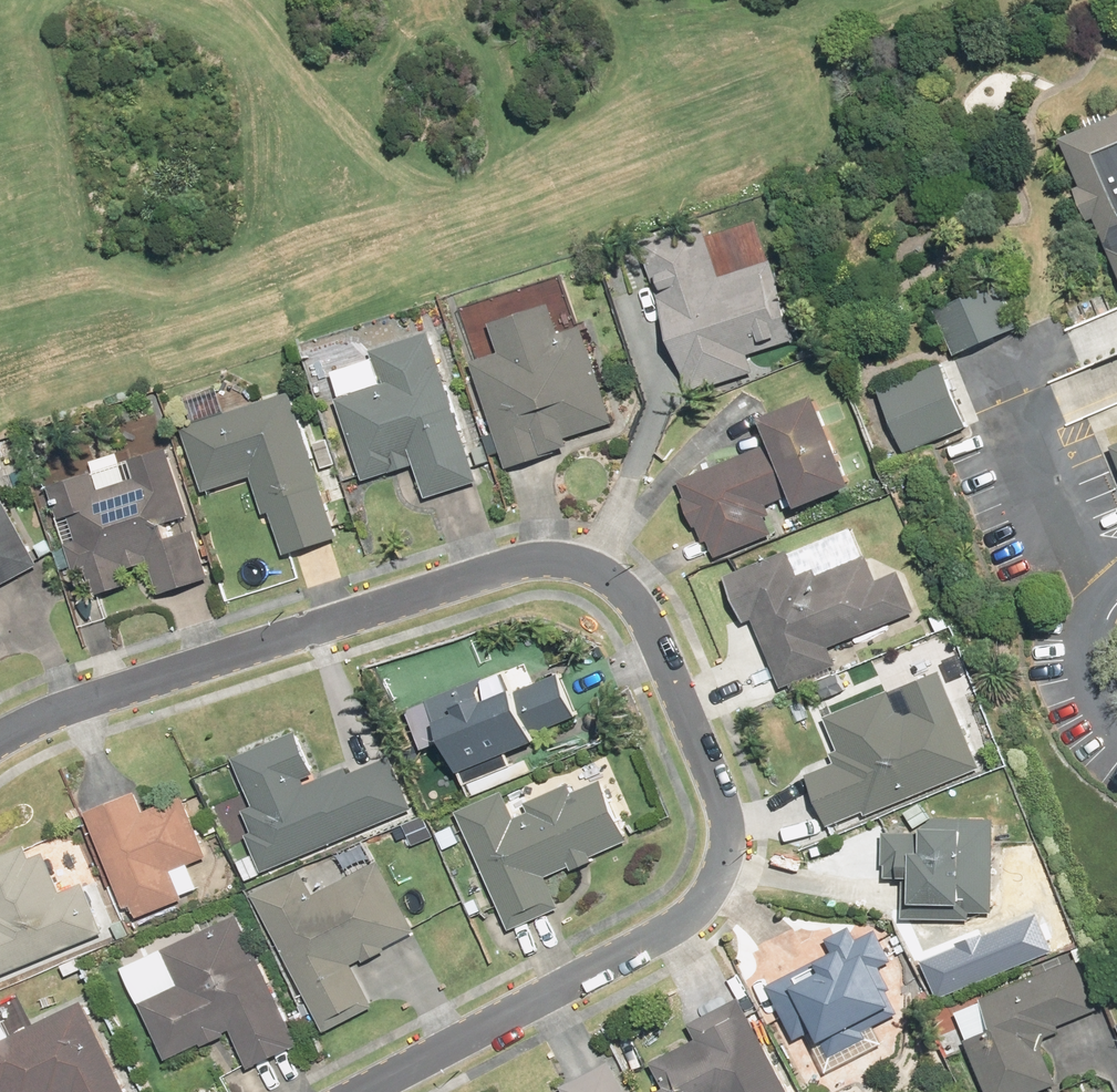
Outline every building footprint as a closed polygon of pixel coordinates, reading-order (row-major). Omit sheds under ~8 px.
[(1071,132),(1055,139),(1076,188),(1090,221),(1116,287),(1116,113),(1071,132)] [(800,338),(775,259),(723,275),(705,220),(644,239),(691,391),(757,371),(751,353),(800,338)] [(930,312),(949,357),(1012,330),(993,285),(930,312)] [(505,351),(476,360),(511,467),(575,446),(572,435),(618,420),(587,324),(564,332),(554,301),(495,320),(505,351)] [(481,480),(435,329),(374,347),(385,384),(341,398),(366,480),(419,463),(429,496),(481,480)] [(939,439),(964,428),(938,365),(874,391),(901,454),(939,439)] [(341,536),(296,390),(186,424),(207,490),(254,475),(266,513),(274,510),(287,552),(341,536)] [(859,482),(823,392),(768,414),(778,441),(682,479),(689,495),(686,496),(698,526),(701,525),(707,541),(711,539),(717,556),(776,533),(769,516),(775,514),(771,504),(800,492),(805,504),(859,482)] [(1107,447),(1116,471),(1116,443),(1107,447)] [(192,515),(171,447),(52,484),(79,571),(90,567),(99,594),(132,583),(128,568),(153,561),(163,592),(212,577),(197,529),(174,536),(169,522),(192,515)] [(43,564),(6,497),(0,500),(0,587),(43,564)] [(833,645),(920,610),(903,569),(880,578),(870,554),(866,555),(855,527),(793,552),(792,549),(729,575),(748,621),(756,618),(784,686),(840,663),(833,645)] [(511,751),(540,740),(537,733),(581,715),(563,673),(534,685),(525,663),(490,678),(488,675),(431,698),(432,701),(411,709),(427,748),(451,739),(469,783),(516,764),(511,751)] [(869,815),(984,766),(942,669),(906,684),(918,712),(909,715),(902,710),(893,690),(828,716),(840,749),(834,751),(838,761),(811,773),(834,825),(867,811),(869,815)] [(266,871),(415,807),(393,755),(352,773),(349,766),(309,783),(306,778),(319,772),(301,730),(237,757),(258,805),(247,809),(256,831),(250,834),(266,871)] [(595,855),(632,839),(604,778),(576,791),(572,782),(528,802),(532,811),(519,817),(506,790),(460,811),(513,929),(563,907),(549,876),(573,865),(575,869),(597,859),(595,855)] [(140,790),(89,810),(128,907),(136,903),(142,916),(187,898),(176,870),(212,856),(187,794),(148,810),(140,790)] [(996,912),(998,818),(937,817),(921,831),(888,830),(887,876),(907,877),(906,917),(973,919),(973,911),(996,912)] [(107,932),(86,883),(64,892),(47,851),(33,857),(29,845),(0,857),(0,976),(107,932)] [(305,869),(258,893),(328,1031),(377,1006),(355,963),(365,958),(367,961),(390,949),(388,946),(419,930),(383,860),(317,893),(305,869)] [(302,1044),(242,913),(127,966),(169,1058),(205,1041),(206,1045),(229,1034),(228,1031),(234,1028),(252,1067),(302,1044)] [(921,962),(935,997),(1052,950),(1037,914),(981,936),(980,933),(953,944),(955,948),(921,962)] [(837,952),(771,984),(798,1038),(809,1033),(816,1049),(821,1047),(826,1057),(863,1039),(859,1032),(901,1011),(896,1002),(899,1001),(882,965),(894,959),(880,930),(861,939),(854,925),(829,937),(837,952)] [(969,1038),(991,1091),(1038,1091),(1060,1083),(1045,1047),(1048,1036),(1064,1030),(1062,1024),(1102,1008),(1081,958),(985,997),(997,1027),(969,1038)] [(744,996),(693,1021),(701,1038),(656,1061),(669,1085),(656,1091),(793,1091),(744,996)] [(2,1090),(5,1088),(8,1091),(131,1091),(82,999),(16,1034),(0,1004),(0,1086),(2,1090)]
